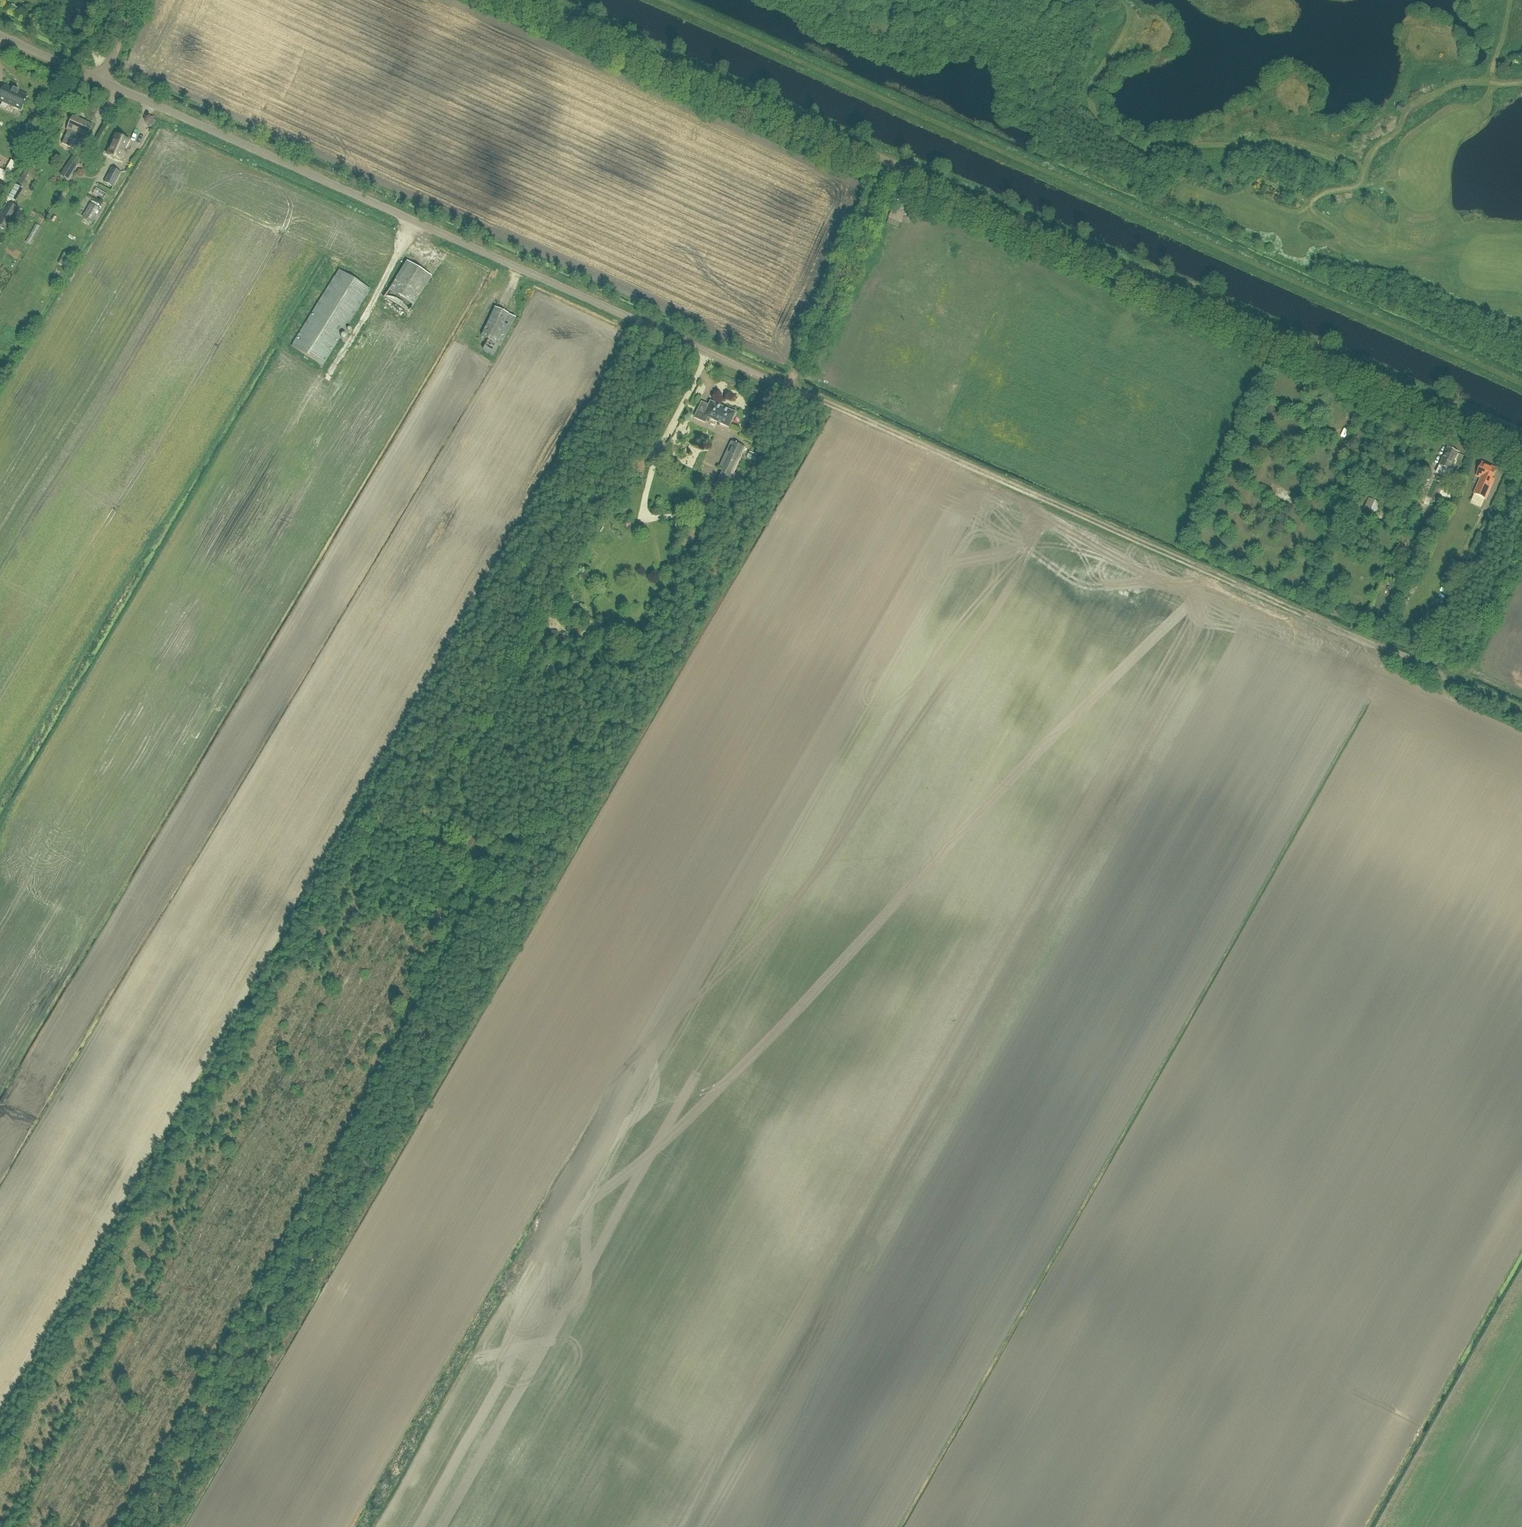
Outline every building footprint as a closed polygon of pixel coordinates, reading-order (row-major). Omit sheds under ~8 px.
[(0,97),(0,101),(21,111),(27,97),(19,93),(19,92),(13,89),(13,90),(5,87),(0,97)] [(1398,101),(1393,106),(1398,110),(1403,105),(1398,101)] [(87,138),(93,126),(73,117),(67,130),(68,131),(65,137),(83,145),(86,138),(87,138)] [(120,161),(128,141),(116,135),(107,155),(120,161)] [(69,181),(82,161),(73,156),(60,176),(69,181)] [(113,188),(121,173),(112,168),(104,183),(113,188)] [(23,186),(30,174),(25,171),(18,183),(23,186)] [(0,172),(0,179),(8,184),(12,176),(7,173),(4,174),(0,172)] [(90,189),(98,195),(101,192),(93,186),(90,189)] [(885,215),(897,219),(902,203),(891,199),(885,215)] [(20,211),(8,203),(0,216),(0,227),(8,232),(20,211)] [(100,209),(90,204),(83,218),(92,223),(100,209)] [(408,314),(431,277),(407,262),(384,299),(408,314)] [(323,366),(347,327),(370,290),(339,271),(292,347),(323,366)] [(502,347),(516,318),(495,308),(481,336),(488,340),(483,351),(494,357),(499,346),(502,347)] [(729,427),(735,413),(710,402),(704,416),(697,412),(695,418),(705,422),(707,418),(729,427)] [(1258,416),(1266,412),(1264,407),(1256,411),(1258,416)] [(684,448),(693,454),(697,447),(688,442),(684,448)] [(745,448),(731,442),(719,469),(733,476),(745,448)] [(1447,449),(1440,466),(1437,474),(1450,479),(1454,471),(1452,471),(1456,462),(1455,461),(1459,453),(1447,449)] [(680,450),(676,459),(687,464),(691,456),(680,450)] [(1487,499),(1494,482),(1492,481),(1496,470),(1483,464),(1477,477),(1482,478),(1475,494),(1487,499)] [(626,489),(620,498),(627,502),(633,493),(626,489)] [(1369,499),(1364,509),(1376,514),(1381,504),(1369,499)] [(1210,505),(1207,509),(1218,515),(1220,511),(1210,505)] [(608,540),(608,530),(598,530),(598,540),(608,540)] [(1313,534),(1309,542),(1317,545),(1320,537),(1313,534)] [(1242,548),(1236,556),(1241,559),(1246,551),(1242,548)] [(1370,558),(1368,567),(1377,570),(1380,561),(1370,558)] [(626,577),(632,582),(638,574),(632,569),(626,577)] [(567,588),(563,596),(570,599),(573,591),(567,588)] [(591,652),(600,655),(604,646),(596,642),(591,652)] [(544,659),(542,666),(553,668),(554,660),(544,659)]
